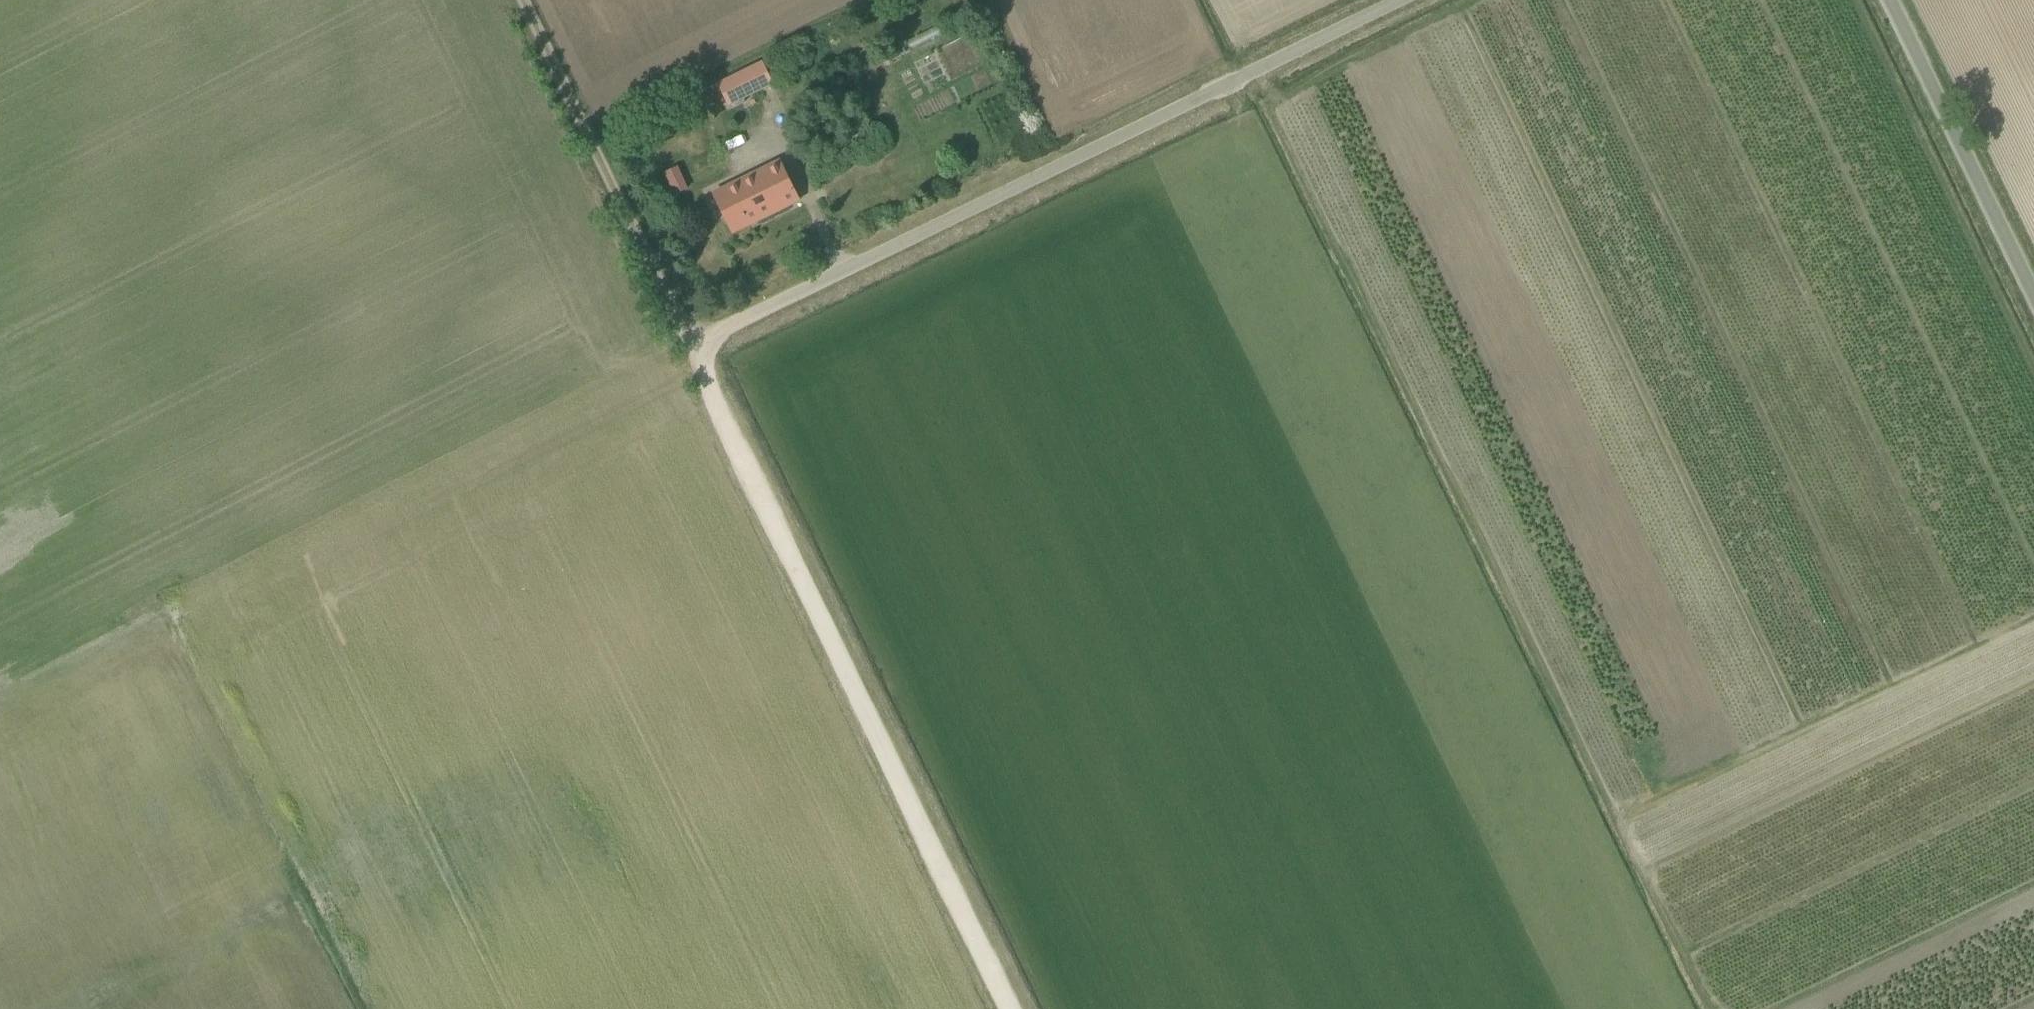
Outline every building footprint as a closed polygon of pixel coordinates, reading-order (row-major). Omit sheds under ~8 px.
[(762,62),(718,83),(729,106),(773,84),(762,62)] [(798,199),(781,163),(733,185),(715,194),(733,231),(798,199)]
